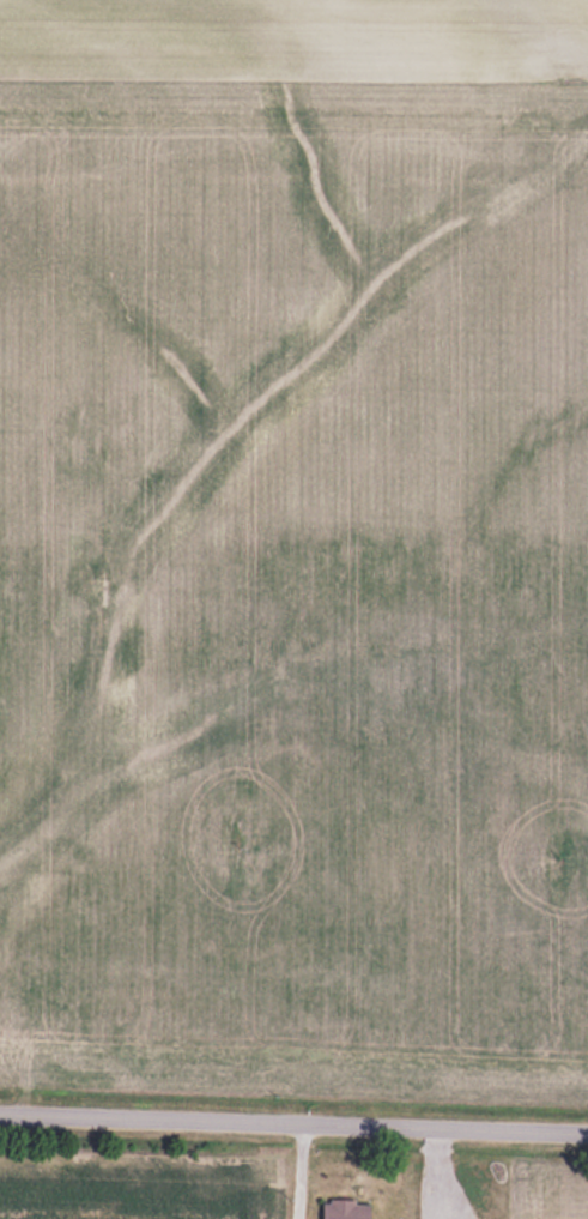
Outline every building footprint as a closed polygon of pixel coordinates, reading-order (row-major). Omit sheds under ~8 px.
[(319,1200),(318,1218),(368,1218),(368,1201),(319,1200)]
